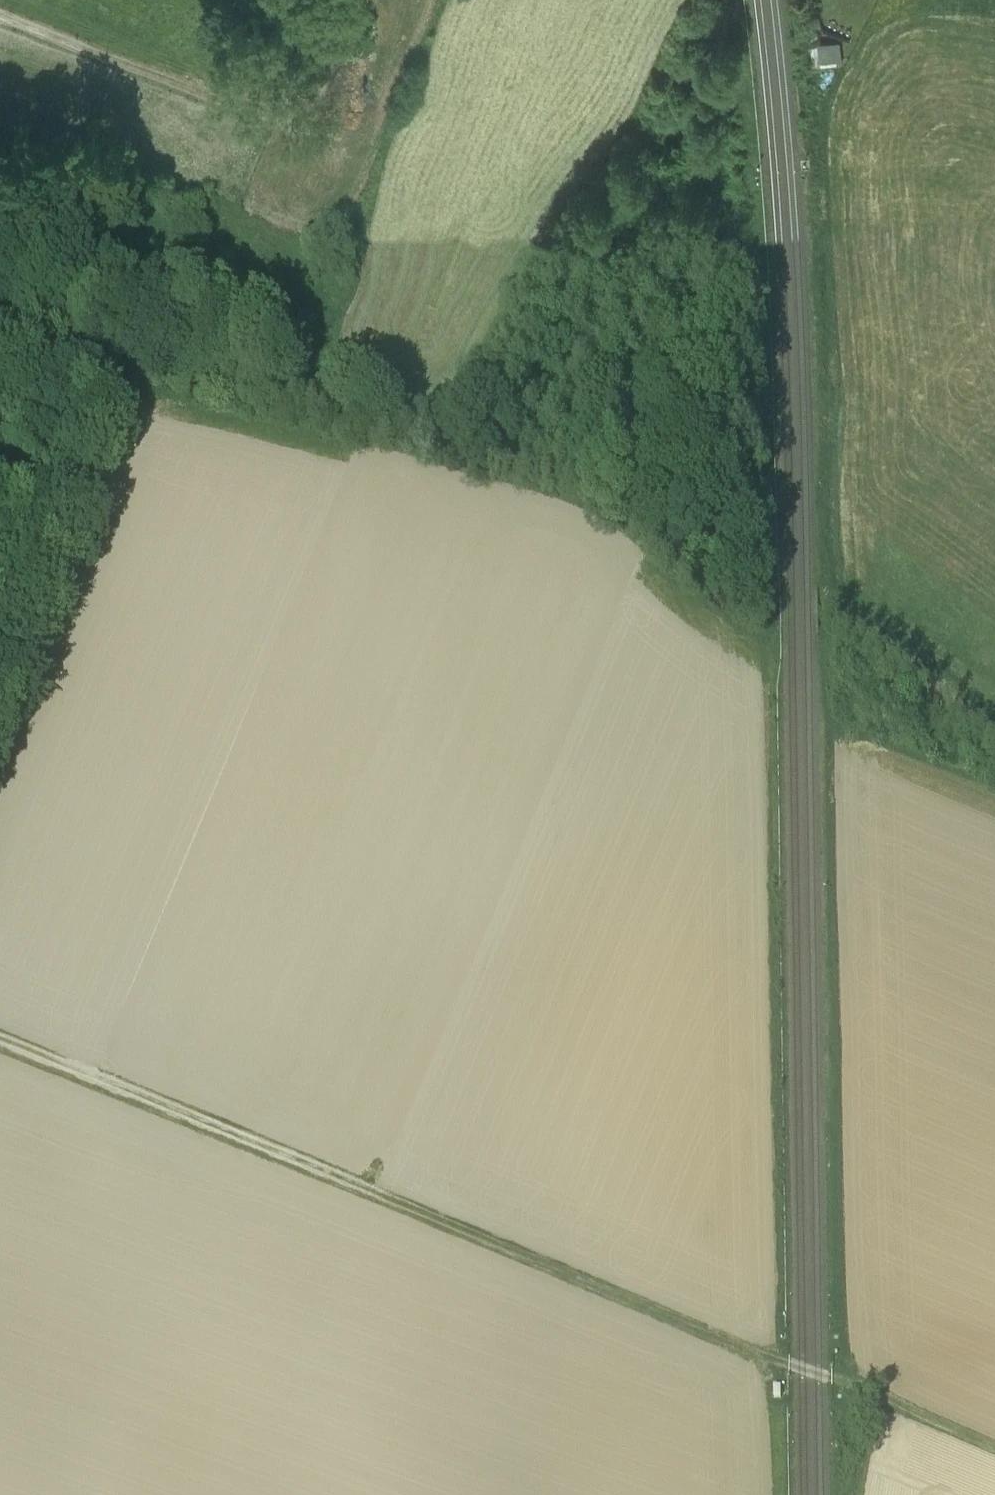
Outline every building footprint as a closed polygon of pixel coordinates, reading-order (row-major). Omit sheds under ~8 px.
[(813,64),(840,60),(838,39),(810,43),(813,64)]
